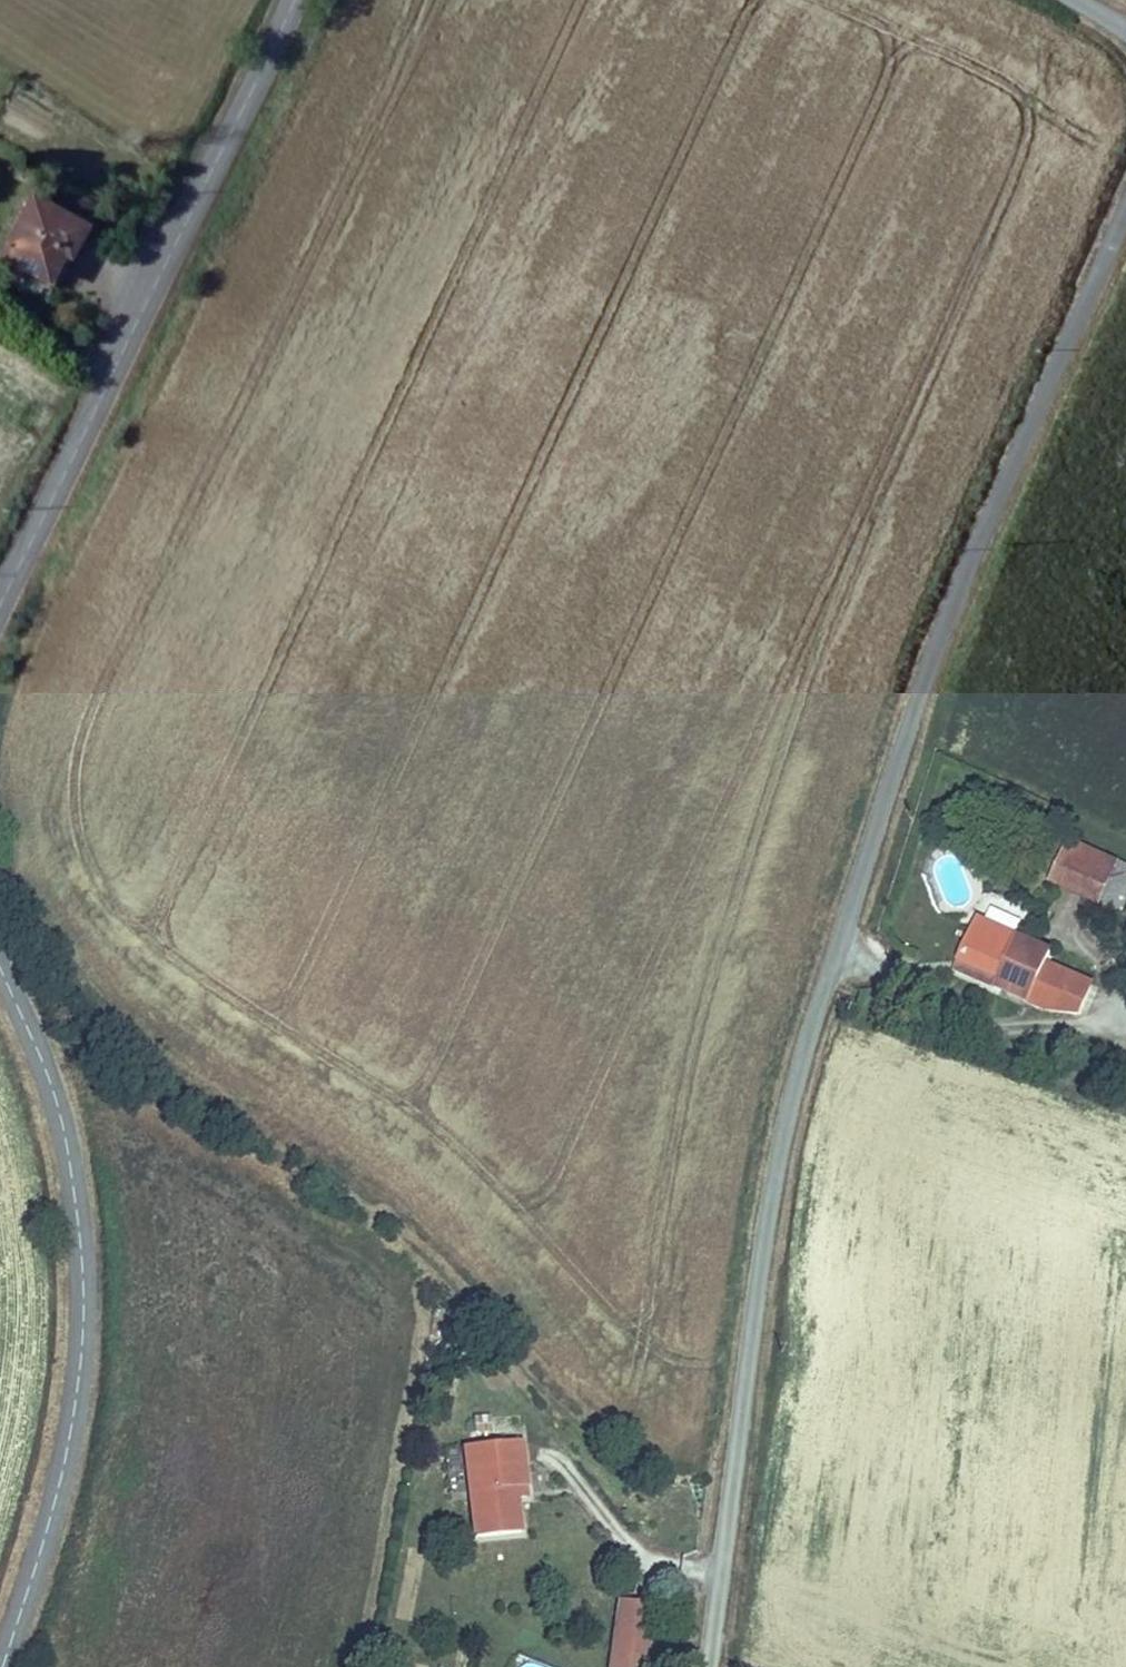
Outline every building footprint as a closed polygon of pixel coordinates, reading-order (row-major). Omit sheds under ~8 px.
[(106,236),(53,201),(20,252),(63,280),(82,253),(92,257),(106,236)] [(1109,893),(1125,859),(1076,837),(1062,871),(1109,893)] [(1125,859),(1109,893),(1125,901),(1125,860),(1125,859)] [(1062,945),(990,914),(972,954),(1015,971),(1008,983),(1041,998),(1062,945)] [(972,954),(968,965),(1008,983),(1015,971),(972,954)] [(541,1430),(502,1432),(506,1457),(488,1459),(493,1523),(538,1520),(534,1474),(545,1471),(541,1430)] [(506,1457),(502,1432),(486,1435),(488,1459),(506,1457)] [(448,1473),(464,1471),(461,1450),(445,1452),(448,1473)] [(652,1601),(614,1599),(610,1666),(648,1666),(652,1601)]
